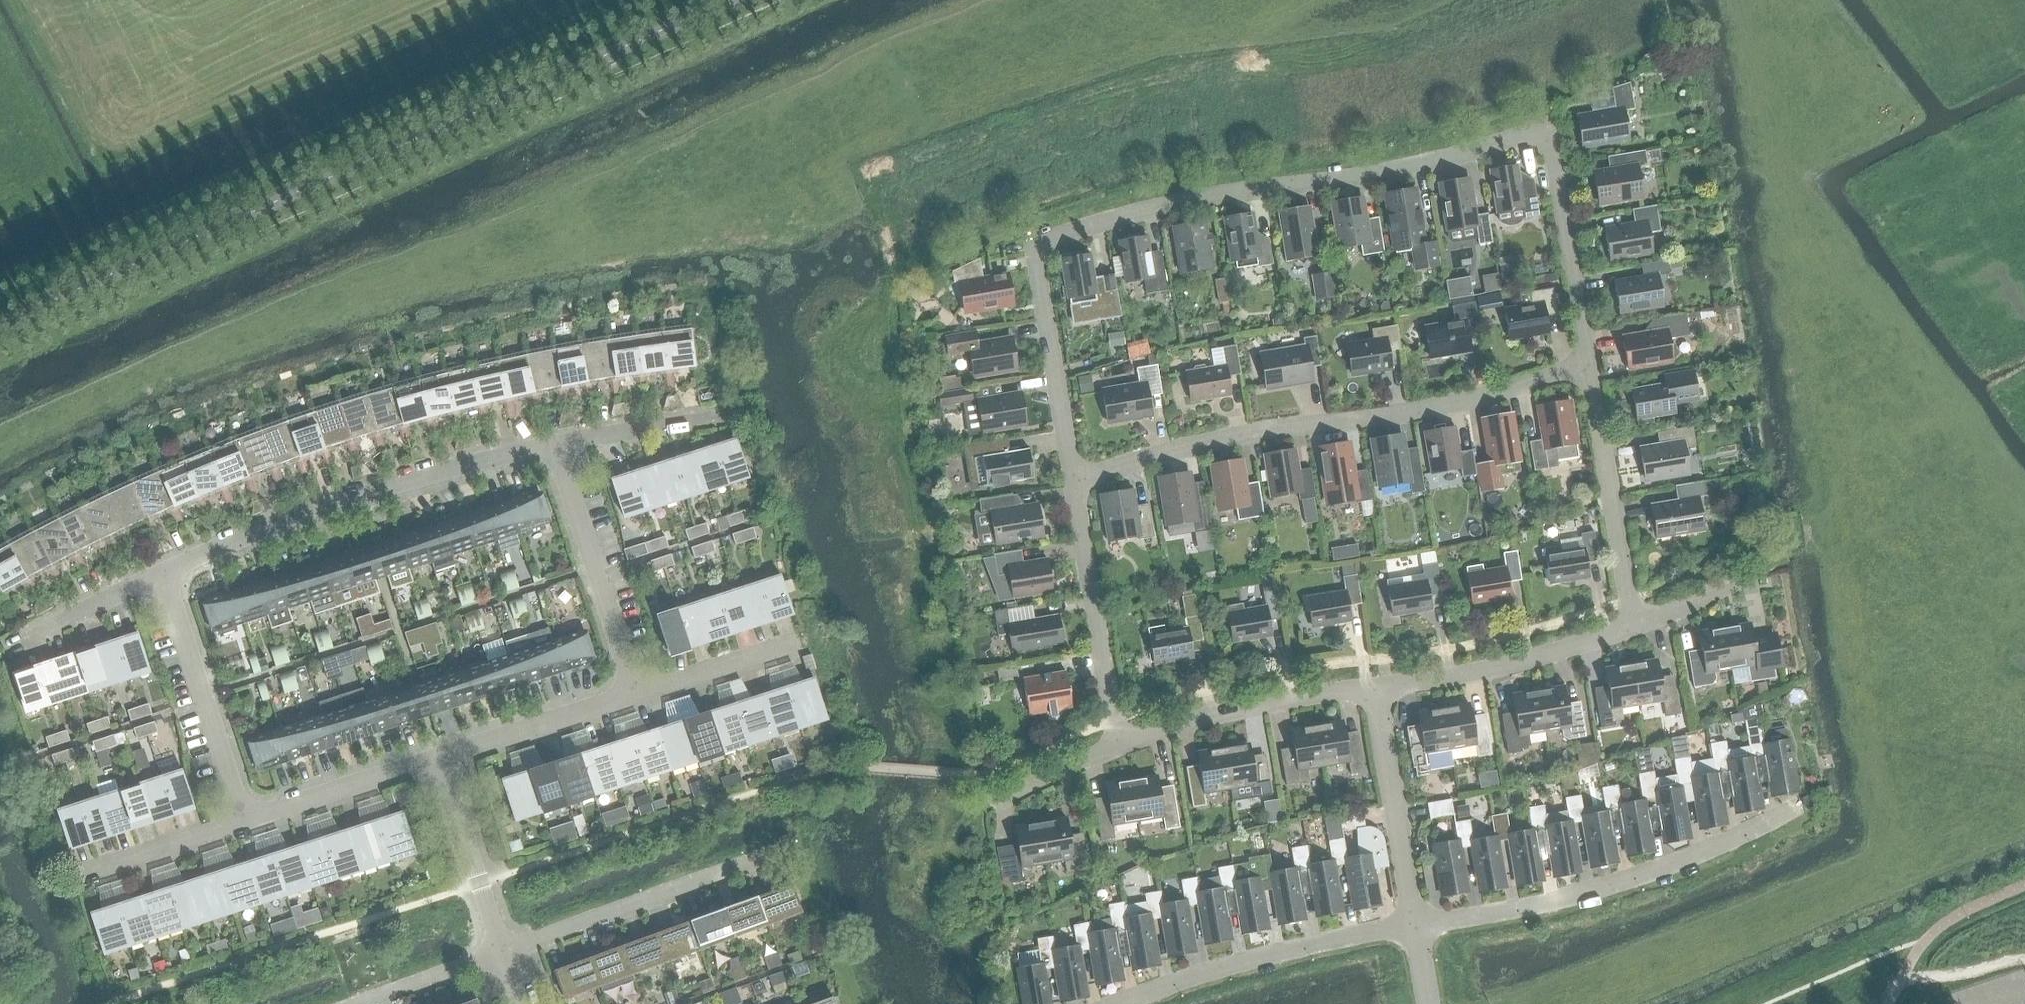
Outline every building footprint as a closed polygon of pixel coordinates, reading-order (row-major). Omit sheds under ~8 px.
[(1622,111),(1633,109),(1628,83),(1611,89),(1615,110),(1577,117),(1582,147),(1627,139),(1622,111)] [(1594,172),(1599,205),(1640,198),(1635,166),(1646,164),(1643,151),(1606,157),(1608,169),(1594,172)] [(1515,165),(1489,170),(1497,213),(1521,209),(1523,218),(1538,216),(1532,180),(1518,182),(1515,165)] [(1475,226),(1478,245),(1491,242),(1486,214),(1474,216),(1467,178),(1439,183),(1447,231),(1475,226)] [(1424,244),(1414,189),(1384,194),(1393,251),(1411,248),(1415,269),(1436,265),(1433,243),(1424,244)] [(1362,199),(1330,204),(1338,247),(1359,243),(1361,256),(1383,252),(1379,227),(1367,229),(1362,199)] [(1633,224),(1603,229),(1609,260),(1652,253),(1648,233),(1659,231),(1655,206),(1631,210),(1633,224)] [(1301,208),(1277,212),(1286,261),(1295,259),(1302,264),(1307,257),(1317,256),(1310,213),(1302,214),(1301,208)] [(1256,242),(1251,213),(1223,218),(1231,261),(1234,261),(1236,268),(1255,265),(1255,267),(1272,264),(1268,240),(1256,242)] [(1203,223),(1172,228),(1179,269),(1196,266),(1197,270),(1211,267),(1210,265),(1211,264),(1210,258),(1209,257),(1203,223)] [(1146,237),(1118,241),(1125,283),(1143,279),(1145,294),(1167,291),(1162,262),(1151,264),(1146,237)] [(1061,259),(1069,305),(1096,301),(1088,255),(1061,259)] [(978,259),(951,272),(954,285),(959,284),(964,313),(1012,305),(1007,275),(982,279),(978,259)] [(1668,261),(1669,270),(1682,268),(1681,259),(1668,261)] [(1613,280),(1612,280),(1618,315),(1663,307),(1657,275),(1669,273),(1667,260),(1640,264),(1642,276),(1614,281),(1613,280)] [(1520,265),(1499,268),(1501,283),(1522,280),(1520,265)] [(1330,271),(1310,275),(1314,300),(1334,297),(1330,271)] [(1543,275),(1544,283),(1555,281),(1554,273),(1543,275)] [(1101,277),(1107,314),(1119,312),(1113,275),(1101,277)] [(1468,277),(1445,281),(1448,300),(1471,296),(1468,277)] [(1223,278),(1214,279),(1218,304),(1227,303),(1223,278)] [(1503,309),(1509,340),(1547,334),(1544,316),(1557,314),(1552,288),(1528,292),(1530,304),(1503,309)] [(1387,301),(1383,302),(1379,307),(1380,311),(1389,310),(1387,301)] [(1465,329),(1478,327),(1474,302),(1451,306),(1454,322),(1424,327),(1429,359),(1469,352),(1465,329)] [(1713,317),(1712,310),(1686,314),(1687,318),(1700,319),(1713,317)] [(1276,314),(1272,320),(1272,326),(1283,325),(1283,314),(1276,314)] [(1657,331),(1622,337),(1625,360),(1624,362),(1625,368),(1628,371),(1636,369),(1638,367),(1671,361),(1678,352),(1669,345),(1668,339),(1688,335),(1685,314),(1655,319),(1657,331)] [(1266,385),(1266,387),(1310,379),(1308,368),(1320,366),(1313,325),(1300,327),(1304,348),(1260,355),(1260,357),(1266,356),(1270,384),(1266,385)] [(1348,359),(1351,374),(1390,368),(1388,351),(1399,349),(1396,326),(1371,330),(1373,342),(1346,346),(1346,347),(1350,346),(1352,358),(1348,359)] [(673,390),(678,368),(694,366),(690,329),(662,332),(670,390),(673,390)] [(974,331),(944,336),(948,356),(970,352),(974,377),(1015,370),(1009,337),(976,343),(974,331)] [(666,391),(670,390),(662,332),(635,336),(643,394),(647,393),(651,371),(656,371),(666,391)] [(1124,344),(1122,332),(1112,333),(1114,346),(1124,344)] [(643,394),(635,336),(607,340),(617,398),(620,397),(624,375),(630,375),(640,394),(643,394)] [(1136,356),(1157,352),(1154,338),(1133,342),(1136,356)] [(613,398),(617,398),(607,340),(580,345),(590,402),(594,402),(597,380),(603,379),(613,398)] [(590,402),(580,345),(553,350),(564,407),(567,406),(570,384),(576,383),(587,403),(590,402)] [(1185,374),(1189,400),(1210,397),(1218,396),(1218,395),(1229,393),(1227,376),(1239,374),(1235,346),(1221,348),(1224,367),(1206,370),(1206,368),(1202,365),(1194,367),(1191,370),(1192,373),(1185,374)] [(560,408),(564,407),(553,350),(526,355),(537,412),(541,412),(544,390),(549,388),(560,408)] [(1147,356),(1149,366),(1156,365),(1154,354),(1147,356)] [(537,412),(526,355),(499,361),(511,418),(515,417),(517,395),(523,394),(534,413),(537,412)] [(508,419),(511,418),(499,361),(472,367),(485,424),(488,423),(491,401),(496,400),(508,419)] [(1104,392),(1101,392),(1106,421),(1125,418),(1125,420),(1131,419),(1131,420),(1151,416),(1148,396),(1161,394),(1156,365),(1149,366),(1136,368),(1138,384),(1120,387),(1120,389),(1118,389),(1115,387),(1107,389),(1104,392)] [(482,425),(485,424),(472,367),(445,374),(459,430),(462,430),(464,407),(470,406),(482,425)] [(436,436),(438,414),(444,413),(456,431),(459,430),(445,374),(418,381),(433,437),(436,436)] [(1631,392),(1637,426),(1638,425),(1652,423),(1651,415),(1674,411),(1672,402),(1697,398),(1692,374),(1666,378),(1667,385),(1631,392)] [(1090,375),(1077,377),(1080,394),(1093,392),(1090,375)] [(963,377),(938,380),(940,390),(965,386),(963,377)] [(430,438),(433,437),(418,381),(391,389),(407,444),(411,444),(412,421),(417,420),(430,438)] [(939,406),(972,401),(970,388),(938,393),(939,406)] [(385,451),(386,429),(391,427),(404,445),(407,444),(391,389),(365,396),(382,452),(385,451)] [(978,399),(983,433),(1024,426),(1018,393),(978,399)] [(676,395),(671,396),(672,408),(682,406),(676,395)] [(378,453),(382,452),(365,396),(339,404),(356,460),(359,459),(360,437),(365,435),(378,453)] [(672,408),(671,396),(665,397),(662,409),(672,408)] [(1567,401),(1538,406),(1541,424),(1539,425),(1541,440),(1529,442),(1533,471),(1558,467),(1555,448),(1577,444),(1572,419),(1570,419),(1567,401)] [(622,403),(617,404),(619,415),(629,414),(622,403)] [(353,461),(356,460),(339,404),(312,413),(330,468),(334,467),(334,445),(340,443),(353,461)] [(619,415),(617,404),(612,405),(609,417),(619,415)] [(570,412),(565,413),(567,424),(577,422),(570,412)] [(327,469),(330,468),(312,413),(286,422),(305,477),(308,476),(308,454),(314,452),(327,469)] [(567,424),(565,413),(560,414),(557,426),(567,424)] [(1484,420),(1482,420),(1490,463),(1477,466),(1482,491),(1501,488),(1497,464),(1518,460),(1510,415),(1509,415),(1510,420),(1484,424),(1484,420)] [(302,478),(305,477),(286,422),(260,431),(280,486),(283,485),(283,462),(288,460),(302,478)] [(1671,443),(1640,448),(1646,481),(1686,474),(1682,447),(1695,445),(1692,426),(1669,430),(1671,443)] [(1424,432),(1431,474),(1460,469),(1461,477),(1475,475),(1471,450),(1457,452),(1453,427),(1424,432)] [(280,486),(260,431),(234,441),(255,495),(258,494),(257,472),(263,470),(277,487),(280,486)] [(466,435),(461,436),(463,448),(473,445),(466,435)] [(463,448),(461,436),(456,437),(454,450),(463,448)] [(1402,436),(1370,441),(1378,486),(1408,481),(1410,494),(1423,492),(1419,467),(1407,469),(1402,436)] [(734,439),(713,446),(725,481),(746,474),(734,437),(733,438),(734,439)] [(252,497),(255,495),(234,441),(208,451),(230,505),(233,504),(232,482),(237,480),(252,497)] [(985,444),(971,446),(978,487),(1033,478),(1028,449),(987,456),(985,444)] [(1317,449),(1326,504),(1328,504),(1327,499),(1355,494),(1356,503),(1370,500),(1365,470),(1353,472),(1348,444),(1317,449)] [(725,481),(713,446),(693,452),(705,488),(725,481)] [(414,448),(409,450),(412,461),(422,459),(414,448)] [(1294,450),(1263,455),(1270,497),(1297,492),(1299,500),(1314,498),(1309,468),(1298,470),(1294,450)] [(230,505),(208,451),(183,462),(205,515),(208,514),(207,492),(212,490),(227,506),(230,505)] [(693,452),(672,459),(684,495),(705,488),(693,452)] [(684,495),(672,459),(652,466),(664,501),(684,495)] [(202,517),(205,515),(183,462),(157,472),(180,526),(183,524),(182,502),(187,500),(202,517)] [(363,464),(358,465),(361,477),(371,474),(363,464)] [(361,476),(358,465),(349,468),(352,478),(361,476)] [(1241,465),(1211,469),(1215,496),(1214,497),(1216,508),(1217,508),(1217,510),(1234,508),(1237,521),(1263,517),(1258,488),(1245,490),(1241,465)] [(652,466),(631,472),(643,508),(664,501),(652,466)] [(157,472),(132,483),(156,537),(159,535),(157,513),(162,511),(177,527),(180,526),(157,472)] [(622,515),(643,508),(631,472),(611,479),(611,478),(610,478),(622,515)] [(1189,474),(1158,479),(1165,524),(1192,520),(1194,532),(1211,530),(1206,501),(1194,503),(1189,474)] [(1650,505),(1655,538),(1703,531),(1697,497),(1705,496),(1703,482),(1674,486),(1676,501),(1650,505)] [(153,538),(156,537),(132,483),(107,495),(132,548),(135,546),(132,524),(138,522),(153,538)] [(311,494),(307,483),(302,484),(301,497),(311,494)] [(515,498),(507,501),(518,534),(526,531),(527,535),(545,529),(532,488),(514,494),(515,498)] [(1132,491),(1100,497),(1107,540),(1138,535),(1139,540),(1153,537),(1149,510),(1135,512),(1132,491)] [(132,548),(107,495),(82,507),(107,559),(110,558),(108,536),(113,533),(129,549),(132,548)] [(1042,536),(1037,504),(1013,509),(1011,495),(977,500),(980,515),(989,513),(994,544),(1042,536)] [(262,499),(257,501),(261,512),(270,508),(262,499)] [(261,512),(257,501),(252,503),(252,515),(261,512)] [(507,501),(485,508),(496,541),(499,551),(521,544),(518,534),(507,501)] [(104,561),(107,559),(82,507),(57,520),(83,571),(87,570),(83,548),(89,545),(104,561)] [(463,515),(474,548),(496,541),(485,508),(463,515)] [(739,523),(750,520),(746,509),(736,513),(739,523)] [(1305,524),(1317,522),(1315,511),(1303,513),(1305,524)] [(739,523),(736,513),(725,516),(729,527),(739,523)] [(452,555),(474,548),(463,515),(441,522),(452,555)] [(80,573),(83,571),(57,520),(33,532),(60,584),(63,582),(59,560),(64,557),(80,573)] [(207,521),(202,523),(202,535),(212,531),(207,521)] [(452,555),(441,522),(420,529),(430,562),(433,571),(455,564),(452,555)] [(699,537),(709,533),(706,523),(695,526),(699,537)] [(699,537),(695,526),(685,530),(688,540),(699,537)] [(752,527),(741,531),(744,542),(755,538),(752,527)] [(420,529),(398,536),(409,569),(430,562),(420,529)] [(744,542),(741,531),(730,534),(734,545),(744,542)] [(56,585),(60,584),(33,532),(8,545),(36,596),(39,595),(35,573),(40,570),(56,585)] [(1544,556),(1549,582),(1589,576),(1589,575),(1587,575),(1585,563),(1598,561),(1593,532),(1580,534),(1582,550),(1560,553),(1559,546),(1558,546),(1544,548),(1545,556),(1544,556)] [(409,569),(398,536),(376,544),(390,589),(413,582),(409,569)] [(658,550),(668,547),(665,536),(655,540),(658,550)] [(163,540),(158,542),(163,553),(172,549),(163,540)] [(658,550),(655,540),(644,543),(648,554),(658,550)] [(710,541),(700,544),(703,555),(714,552),(710,541)] [(703,555),(700,544),(689,548),(693,558),(703,555)] [(36,596),(8,545),(0,550),(0,588),(2,591),(17,583),(33,598),(36,596)] [(1346,546),(1330,549),(1332,560),(1347,558),(1346,546)] [(365,547),(342,555),(357,600),(380,592),(365,547)] [(1052,591),(1046,559),(1022,563),(1020,550),(992,555),(996,576),(1008,574),(1012,598),(1052,591)] [(1466,575),(1471,602),(1511,595),(1511,594),(1509,594),(1507,582),(1520,580),(1516,551),(1502,553),(1505,569),(1482,573),(1481,565),(1466,568),(1467,575),(1466,575)] [(669,554),(659,558),(662,568),(673,565),(669,554)] [(357,600),(342,555),(320,562),(335,607),(357,600)] [(662,568),(659,558),(648,561),(652,572),(662,568)] [(535,582),(542,580),(536,560),(528,563),(535,582)] [(299,569),(309,602),(313,614),(335,607),(320,562),(299,569)] [(115,563),(110,565),(115,575),(124,571),(115,563)] [(1430,607),(1428,596),(1441,594),(1436,563),(1421,565),(1422,574),(1410,576),(1411,584),(1403,585),(1402,578),(1400,578),(1386,581),(1391,615),(1432,608),(1431,607),(1430,607)] [(106,580),(115,575),(110,565),(105,567),(106,580)] [(513,568),(506,570),(513,589),(520,587),(513,568)] [(288,609),(309,602),(299,569),(277,576),(288,609)] [(513,589),(506,570),(499,572),(505,592),(513,589)] [(778,576),(758,582),(770,618),(791,611),(779,574),(778,575),(778,576)] [(1276,594),(1274,595),(1271,574),(1259,576),(1265,608),(1242,612),(1241,604),(1226,607),(1231,641),(1272,634),(1271,632),(1270,633),(1268,621),(1280,618),(1276,594)] [(1344,593),(1306,599),(1311,625),(1351,619),(1351,617),(1349,618),(1347,606),(1360,603),(1355,575),(1342,577),(1344,593)] [(287,609),(288,609),(277,576),(255,583),(266,616),(267,615),(271,628),(291,621),(287,609)] [(470,582),(463,584),(469,604),(476,601),(470,582)] [(749,625),(770,618),(758,582),(737,589),(749,625)] [(244,623),(266,616),(255,583),(233,590),(244,623)] [(469,604),(463,584),(456,587),(462,606),(469,604)] [(543,588),(536,590),(542,609),(549,607),(543,588)] [(236,626),(244,623),(233,590),(225,593),(224,589),(205,594),(219,636),(237,630),(236,626)] [(737,589),(717,596),(729,632),(749,625),(737,589)] [(521,595),(514,597),(520,617),(527,614),(521,595)] [(426,596),(419,599),(425,618),(433,616),(426,596)] [(708,638),(729,632),(717,596),(696,602),(708,638)] [(520,617),(514,597),(507,600),(513,619),(520,617)] [(43,599),(39,602),(44,612),(53,607),(43,599)] [(425,618),(419,599),(412,601),(418,620),(425,618)] [(44,612),(39,602),(34,604),(36,617),(44,612)] [(696,602),(676,609),(687,645),(708,638),(696,602)] [(1032,605),(1007,609),(1009,622),(1034,618),(1032,605)] [(477,609),(470,611),(477,631),(484,628),(477,609)] [(666,652),(687,645),(676,609),(656,616),(655,614),(654,615),(666,652)] [(1009,633),(1012,652),(1062,643),(1057,615),(1008,623),(1006,609),(993,612),(997,635),(1009,633)] [(477,631),(470,611),(463,614),(470,633),(477,631)] [(370,614),(363,617),(369,636),(376,634),(370,614)] [(1163,626),(1147,629),(1153,663),(1193,656),(1193,654),(1191,655),(1189,642),(1202,640),(1198,616),(1184,618),(1186,630),(1164,634),(1163,626)] [(369,636),(363,617),(356,619),(362,639),(369,636)] [(434,623),(427,626),(433,645),(440,643),(434,623)] [(1778,632),(1751,637),(1749,624),(1723,628),(1730,668),(1746,665),(1749,682),(1774,678),(1773,669),(1783,668),(1778,632)] [(409,647),(432,639),(427,626),(404,633),(409,647)] [(560,637),(551,639),(562,672),(571,669),(572,674),(590,668),(577,626),(559,632),(560,637)] [(1713,671),(1730,668),(1723,628),(1698,632),(1702,659),(1688,661),(1693,687),(1711,684),(1715,679),(1713,671)] [(325,651),(333,648),(327,629),(320,631),(325,651)] [(319,653),(325,651),(320,631),(312,633),(319,653)] [(135,634),(115,640),(127,676),(148,669),(136,632),(135,632),(135,634)] [(551,639),(530,647),(540,679),(562,672),(551,639)] [(115,640),(95,647),(106,682),(127,676),(115,640)] [(378,642),(371,644),(377,663),(385,661),(378,642)] [(283,643),(276,645),(282,665),(290,662),(283,643)] [(377,663),(371,644),(364,646),(370,666),(377,663)] [(282,665),(276,645),(269,648),(275,667),(282,665)] [(95,647),(74,653),(86,689),(106,682),(95,647)] [(530,647),(508,654),(519,686),(540,679),(530,647)] [(253,674),(260,672),(254,652),(247,655),(253,674)] [(74,653),(54,660),(65,696),(86,689),(74,653)] [(508,654),(486,661),(497,693),(519,686),(508,654)] [(815,669),(810,654),(801,657),(806,672),(815,669)] [(335,656),(328,658),(334,677),(341,675),(335,656)] [(334,677),(328,658),(321,660),(327,680),(334,677)] [(54,660),(33,667),(45,703),(65,696),(54,660)] [(1655,660),(1630,664),(1637,705),(1662,700),(1665,717),(1679,714),(1674,684),(1660,686),(1655,660)] [(486,661),(465,668),(475,700),(497,693),(486,661)] [(265,662),(258,664),(260,672),(268,669),(265,662)] [(1016,664),(996,668),(998,679),(1018,676),(1016,664)] [(1620,707),(1637,705),(1630,664),(1604,669),(1608,695),(1595,697),(1600,728),(1614,725),(1613,721),(1622,720),(1620,707)] [(24,709),(45,703),(33,667),(13,673),(13,672),(12,672),(24,709)] [(465,668),(443,675),(453,708),(475,700),(465,668)] [(292,670),(284,672),(291,691),(298,689),(292,670)] [(291,691),(284,672),(277,675),(284,694),(291,691)] [(1071,707),(1065,672),(1050,674),(1049,673),(1041,674),(1042,676),(1022,679),(1028,715),(1048,711),(1048,713),(1056,711),(1056,710),(1071,707)] [(431,715),(453,708),(443,675),(420,682),(431,715)] [(786,687),(799,725),(825,716),(813,678),(786,687)] [(263,679),(255,682),(262,701),(269,699),(263,679)] [(409,686),(387,693),(398,726),(420,718),(409,686)] [(1537,691),(1544,731),(1560,728),(1562,736),(1567,740),(1585,737),(1581,710),(1567,713),(1563,686),(1537,691)] [(760,696),(773,733),(799,725),(786,687),(760,696)] [(354,740),(376,733),(365,700),(361,688),(340,695),(344,707),(354,740)] [(1518,735),(1544,731),(1537,691),(1511,695),(1516,721),(1502,724),(1507,754),(1521,752),(1518,735)] [(398,726),(387,693),(365,700),(376,733),(398,726)] [(735,704),(748,741),(773,733),(760,696),(735,704)] [(140,718),(151,714),(148,704),(137,707),(140,718)] [(709,712),(721,750),(748,741),(735,704),(709,712)] [(1442,708),(1449,749),(1474,744),(1477,757),(1491,755),(1485,723),(1472,725),(1468,704),(1442,708)] [(140,718),(137,707),(126,710),(130,721),(140,718)] [(344,707),(322,714),(332,747),(354,740),(344,707)] [(1424,753),(1449,749),(1442,708),(1417,713),(1420,734),(1407,736),(1412,768),(1426,766),(1424,753)] [(709,712),(683,721),(695,759),(721,750),(709,712)] [(1741,713),(1729,715),(1731,723),(1742,721),(1741,713)] [(332,747),(322,714),(300,721),(311,754),(332,747)] [(1748,746),(1750,757),(1751,757),(1765,754),(1771,789),(1770,789),(1770,790),(1775,790),(1775,795),(1792,792),(1791,787),(1795,786),(1785,730),(1784,731),(1786,740),(1764,744),(1759,714),(1743,717),(1748,746)] [(99,731),(110,728),(107,717),(96,720),(99,731)] [(99,731),(96,720),(85,724),(89,735),(99,731)] [(300,721),(278,728),(288,761),(311,754),(300,721)] [(695,759),(683,721),(657,729),(669,767),(695,759)] [(1316,726),(1322,766),(1348,762),(1350,775),(1364,772),(1359,740),(1345,743),(1341,721),(1316,726)] [(153,722),(143,725),(146,736),(157,732),(153,722)] [(136,739),(146,736),(143,725),(132,728),(136,739)] [(1306,769),(1322,766),(1316,726),(1290,730),(1294,756),(1281,758),(1285,785),(1308,781),(1306,769)] [(288,761),(278,728),(270,731),(268,727),(250,733),(264,774),(282,768),(280,764),(288,761)] [(657,729),(631,738),(643,775),(669,767),(657,729)] [(58,744),(69,741),(65,730),(55,734),(58,744)] [(58,744),(55,734),(44,737),(48,748),(58,744)] [(113,735),(102,738),(105,749),(116,745),(113,735)] [(105,749),(102,738),(92,741),(95,752),(105,749)] [(643,775),(631,738),(605,746),(617,784),(643,775)] [(1594,742),(1575,745),(1579,770),(1598,764),(1594,742)] [(1760,810),(1751,757),(1750,757),(1748,746),(1726,750),(1725,742),(1709,744),(1712,760),(1714,770),(1715,770),(1729,768),(1735,807),(1735,808),(1758,804),(1759,811),(1760,810)] [(1248,744),(1222,748),(1229,789),(1254,784),(1256,797),(1270,795),(1265,763),(1251,765),(1248,744)] [(37,751),(35,745),(30,746),(29,746),(31,753),(32,753),(37,752),(37,751)] [(605,746),(579,754),(592,792),(617,784),(605,746)] [(72,748),(61,751),(65,762),(75,758),(72,748)] [(1204,793),(1229,789),(1222,748),(1197,753),(1200,774),(1186,776),(1192,808),(1206,806),(1204,793)] [(65,762),(61,751),(51,754),(54,765),(65,762)] [(592,792),(579,754),(553,763),(566,801),(592,792)] [(784,767),(793,764),(789,755),(781,758),(784,767)] [(1690,764),(1689,757),(1673,760),(1676,776),(1678,786),(1679,786),(1693,783),(1699,822),(1699,823),(1722,819),(1723,826),(1724,826),(1715,770),(1714,770),(1712,760),(1690,764)] [(784,767),(781,758),(771,761),(774,770),(784,767)] [(553,763),(527,771),(540,809),(566,801),(553,763)] [(180,770),(160,777),(171,813),(193,806),(181,769),(179,769),(180,770)] [(540,809),(527,771),(501,780),(513,818),(540,809)] [(1688,840),(1679,786),(1678,786),(1676,776),(1655,779),(1654,771),(1637,774),(1641,800),(1643,800),(1657,797),(1663,837),(1663,838),(1686,834),(1687,841),(1688,840)] [(738,772),(729,775),(732,784),(741,781),(738,772)] [(732,784),(729,775),(720,778),(723,787),(732,784)] [(1130,780),(1137,821),(1162,816),(1164,829),(1178,827),(1173,795),(1159,797),(1156,776),(1130,780)] [(160,777),(139,783),(151,819),(171,813),(160,777)] [(689,784),(693,798),(707,794),(702,780),(689,784)] [(1112,825),(1137,821),(1130,780),(1105,785),(1108,806),(1094,808),(1100,840),(1114,838),(1112,825)] [(139,783),(119,790),(130,826),(151,819),(139,783)] [(1652,853),(1643,800),(1641,800),(1621,803),(1618,784),(1601,787),(1605,811),(1606,811),(1606,813),(1620,811),(1627,850),(1650,847),(1651,854),(1652,853)] [(409,787),(394,792),(398,804),(413,799),(409,787)] [(119,790),(98,796),(110,833),(130,826),(119,790)] [(635,799),(639,815),(653,811),(648,795),(635,799)] [(1564,798),(1568,821),(1569,821),(1570,824),(1584,822),(1590,861),(1590,862),(1594,861),(1595,866),(1611,863),(1610,858),(1613,858),(1614,865),(1615,864),(1606,813),(1606,811),(1605,811),(1584,815),(1581,795),(1564,798)] [(98,796),(77,803),(89,839),(110,833),(98,796)] [(663,799),(652,803),(654,810),(666,806),(663,799)] [(1429,821),(1430,821),(1453,817),(1450,800),(1426,804),(1429,821)] [(68,846),(89,839),(77,803),(58,809),(57,808),(56,808),(68,846)] [(1468,805),(1455,807),(1457,818),(1469,816),(1468,805)] [(625,806),(601,814),(605,827),(629,819),(625,806)] [(1578,874),(1570,824),(1569,821),(1568,821),(1547,825),(1544,806),(1527,809),(1531,829),(1532,829),(1533,834),(1547,832),(1553,871),(1553,872),(1576,868),(1577,875),(1578,874)] [(402,812),(375,821),(388,858),(414,850),(402,812)] [(1393,898),(1383,841),(1383,839),(1382,837),(1381,835),(1380,833),(1378,832),(1377,830),(1375,829),(1373,828),(1371,828),(1369,827),(1367,827),(1364,828),(1362,812),(1338,816),(1346,864),(1353,905),(1355,905),(1354,904),(1357,904),(1358,909),(1374,906),(1373,901),(1377,900),(1377,899),(1372,869),(1386,866),(1391,897),(1390,897),(1390,898),(1392,898),(1392,899),(1393,898)] [(1490,816),(1493,836),(1495,836),(1496,842),(1510,840),(1516,879),(1516,880),(1539,876),(1540,883),(1541,883),(1533,834),(1532,829),(1531,829),(1510,833),(1507,814),(1490,816)] [(1332,866),(1346,864),(1338,816),(1324,819),(1331,860),(1309,864),(1311,872),(1309,872),(1316,912),(1317,912),(1317,911),(1340,907),(1340,906),(1339,906),(1332,866)] [(1040,823),(1047,863),(1063,860),(1065,872),(1088,868),(1084,842),(1070,844),(1065,818),(1040,823)] [(1504,889),(1496,842),(1495,836),(1493,836),(1473,839),(1469,820),(1454,823),(1457,842),(1458,849),(1472,847),(1479,886),(1479,887),(1502,883),(1503,889),(1504,889)] [(349,829),(362,867),(388,858),(375,821),(349,829)] [(1029,866),(1047,863),(1040,823),(1014,827),(1019,853),(1005,855),(1010,884),(1024,881),(1023,877),(1031,876),(1029,866)] [(1454,823),(1457,842),(1433,846),(1434,846),(1441,890),(1441,891),(1445,890),(1446,895),(1462,892),(1461,887),(1464,887),(1464,889),(1465,889),(1458,849),(1457,842),(1454,823)] [(585,826),(576,828),(578,836),(587,833),(585,826)] [(349,829),(323,838),(336,875),(362,867),(349,829)] [(781,849),(787,847),(792,845),(788,834),(777,838),(781,849)] [(298,846),(310,884),(336,875),(323,838),(298,846)] [(519,839),(507,843),(511,853),(522,849),(519,839)] [(298,846),(272,854),(284,892),(310,884),(298,846)] [(1295,875),(1309,872),(1311,872),(1309,864),(1306,846),(1290,849),(1294,868),(1272,872),(1274,881),(1272,881),(1279,921),(1280,921),(1280,918),(1282,918),(1283,923),(1300,920),(1299,915),(1303,914),(1302,914),(1295,875)] [(284,892),(272,854),(246,863),(258,901),(284,892)] [(1274,881),(1272,872),(1269,855),(1253,858),(1257,877),(1235,881),(1237,892),(1235,892),(1242,932),(1244,932),(1243,927),(1266,923),(1265,923),(1258,884),(1272,881),(1274,881)] [(246,863),(220,871),(232,909),(258,901),(246,863)] [(1222,894),(1235,892),(1237,892),(1235,881),(1232,866),(1217,868),(1220,888),(1198,891),(1201,904),(1199,904),(1206,944),(1207,944),(1206,938),(1229,934),(1229,933),(1228,933),(1222,894)] [(232,909),(220,871),(194,880),(207,917),(232,909)] [(1201,904),(1198,891),(1196,878),(1180,880),(1184,900),(1162,904),(1164,917),(1163,917),(1170,957),(1171,957),(1170,950),(1193,946),(1192,945),(1185,906),(1199,904),(1201,904)] [(194,880),(168,888),(181,926),(207,917),(194,880)] [(756,897),(765,921),(800,909),(791,884),(756,897)] [(181,926),(168,888),(142,896),(155,934),(181,926)] [(1149,920),(1163,917),(1164,917),(1162,904),(1160,891),(1144,894),(1145,902),(1124,906),(1128,932),(1127,933),(1134,972),(1135,972),(1134,964),(1156,960),(1156,959),(1149,920)] [(142,896),(116,905),(129,943),(155,934),(142,896)] [(756,897),(723,909),(732,934),(765,921),(756,897)] [(1124,906),(1123,903),(1108,905),(1110,919),(1088,923),(1090,933),(1093,949),(1091,949),(1098,989),(1099,989),(1098,979),(1100,978),(1101,984),(1117,981),(1116,975),(1120,975),(1120,974),(1113,935),(1127,933),(1128,932),(1124,906)] [(102,951),(129,943),(116,905),(90,913),(102,951)] [(328,906),(320,909),(322,918),(331,915),(328,906)] [(689,922),(698,946),(732,934),(723,909),(689,922)] [(293,917),(283,921),(286,933),(297,929),(293,917)] [(689,922),(655,934),(664,958),(698,946),(689,922)] [(1054,949),(1057,967),(1056,968),(1062,1003),(1063,1003),(1062,996),(1064,995),(1065,1001),(1082,998),(1081,993),(1085,992),(1085,991),(1084,991),(1077,952),(1091,949),(1093,949),(1090,933),(1088,923),(1072,926),(1076,945),(1054,949)] [(257,940),(254,931),(244,935),(247,943),(257,940)] [(664,958),(655,934),(621,946),(630,971),(664,958)] [(225,939),(215,943),(217,951),(227,947),(225,939)] [(1054,949),(1053,941),(1037,944),(1038,949),(1016,953),(1017,958),(1016,958),(1024,1003),(1048,1003),(1042,970),(1056,968),(1057,967),(1054,949)] [(215,943),(205,946),(208,954),(217,951),(215,943)] [(621,946),(587,958),(596,983),(630,971),(621,946)] [(186,948),(178,951),(181,961),(189,959),(186,948)] [(798,951),(786,956),(790,964),(802,960),(798,951)] [(781,965),(777,953),(763,958),(768,970),(781,965)] [(596,983),(587,958),(553,971),(562,996),(596,983)] [(163,960),(152,964),(155,974),(166,970),(163,960)] [(803,962),(791,967),(795,977),(808,973),(803,962)] [(741,966),(729,970),(734,982),(746,978),(741,966)] [(136,968),(127,970),(130,981),(139,979),(136,968)] [(781,972),(768,977),(774,995),(787,990),(781,972)] [(714,990),(710,978),(698,983),(702,994),(714,990)] [(718,994),(722,1003),(739,1003),(741,1003),(735,988),(718,994)] [(667,1003),(673,1003),(679,1002),(675,990),(664,994),(667,1003)]
